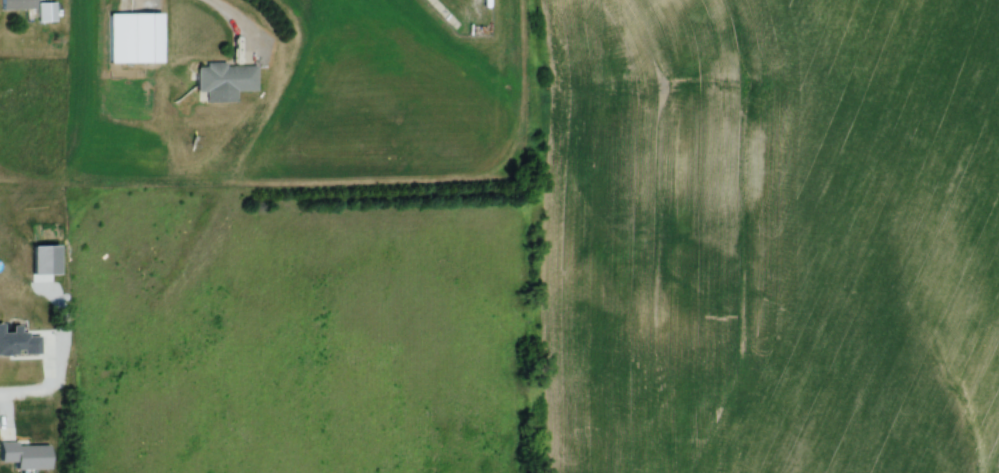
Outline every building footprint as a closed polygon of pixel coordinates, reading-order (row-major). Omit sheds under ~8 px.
[(0,9),(35,9),(35,0),(0,0),(0,9)] [(109,12),(109,63),(162,63),(162,12),(109,12)] [(257,90),(257,64),(197,64),(197,90),(257,90)]
